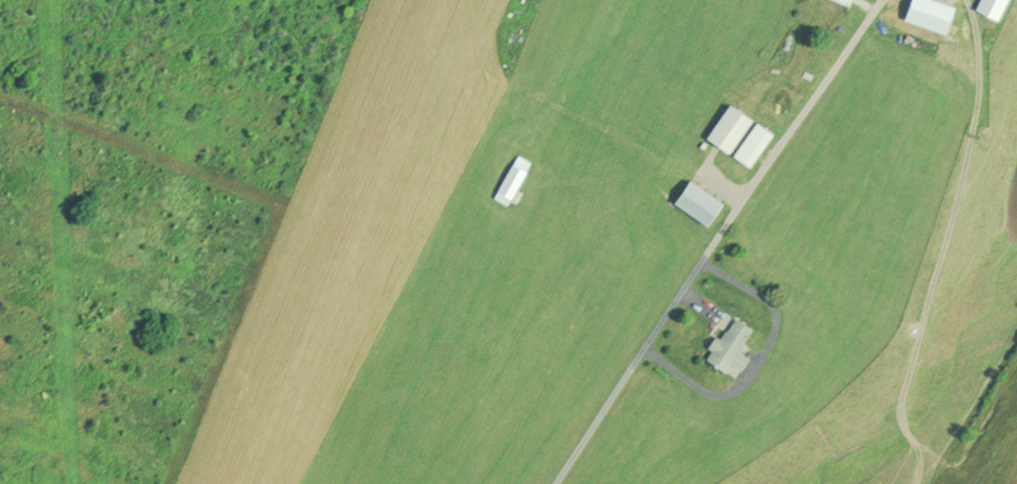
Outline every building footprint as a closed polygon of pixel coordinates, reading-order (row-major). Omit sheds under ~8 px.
[(1005,21),(1014,0),(982,0),(978,11),(1005,21)] [(707,137),(729,151),(739,136),(739,137),(748,123),(742,120),(746,113),(729,103),(707,137)] [(735,155),(751,167),(774,133),(758,122),(735,155)] [(531,163),(519,156),(493,195),(506,203),(531,163)] [(675,202),(709,226),(726,203),(691,179),(675,202)] [(741,351),(755,327),(735,316),(723,338),(718,335),(705,357),(729,371),(734,364),(745,370),(752,357),(741,351)]
